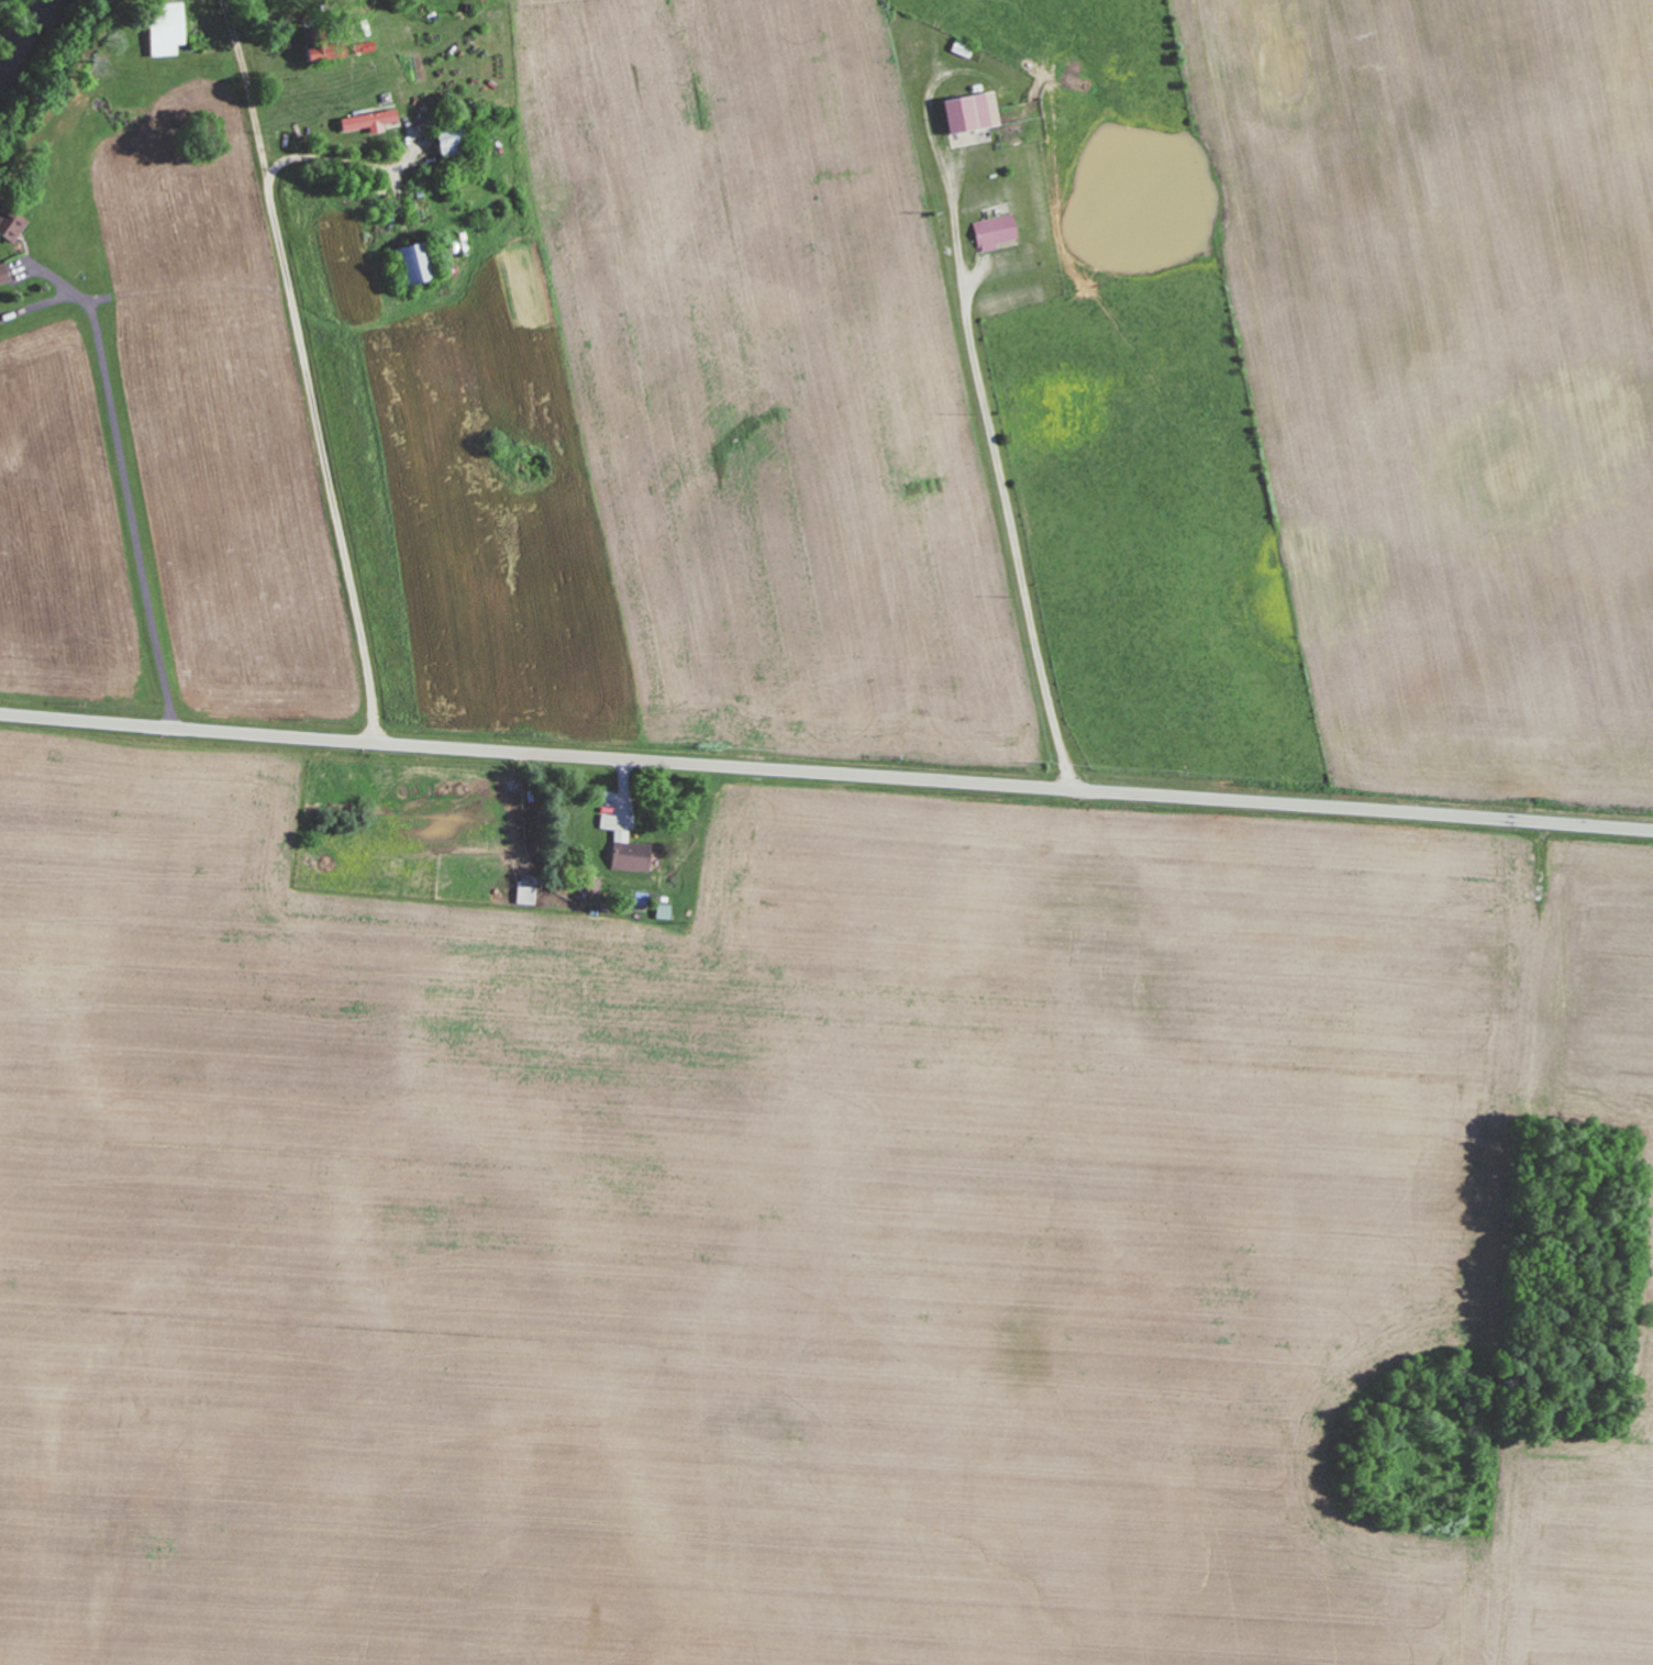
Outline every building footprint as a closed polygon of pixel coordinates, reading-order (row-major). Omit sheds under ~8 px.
[(184,45),(183,3),(147,4),(149,56),(177,55),(176,45),(184,45)] [(1000,125),(994,91),(942,100),(948,134),(1000,125)] [(398,121),(395,109),(340,119),(343,132),(398,121)] [(25,220),(10,213),(0,235),(0,238),(14,244),(25,220)] [(1018,238),(1013,214),(973,222),(980,252),(998,248),(997,243),(1018,238)] [(430,279),(420,242),(395,248),(406,286),(430,279)] [(0,274),(0,284),(9,281),(5,271),(0,274)] [(601,828),(616,829),(616,815),(602,814),(601,828)] [(612,869),(652,871),(652,859),(656,860),(657,844),(629,843),(630,830),(614,829),(612,869)] [(517,904),(536,904),(536,886),(517,886),(517,904)] [(656,918),(671,919),(671,905),(657,904),(656,918)]
